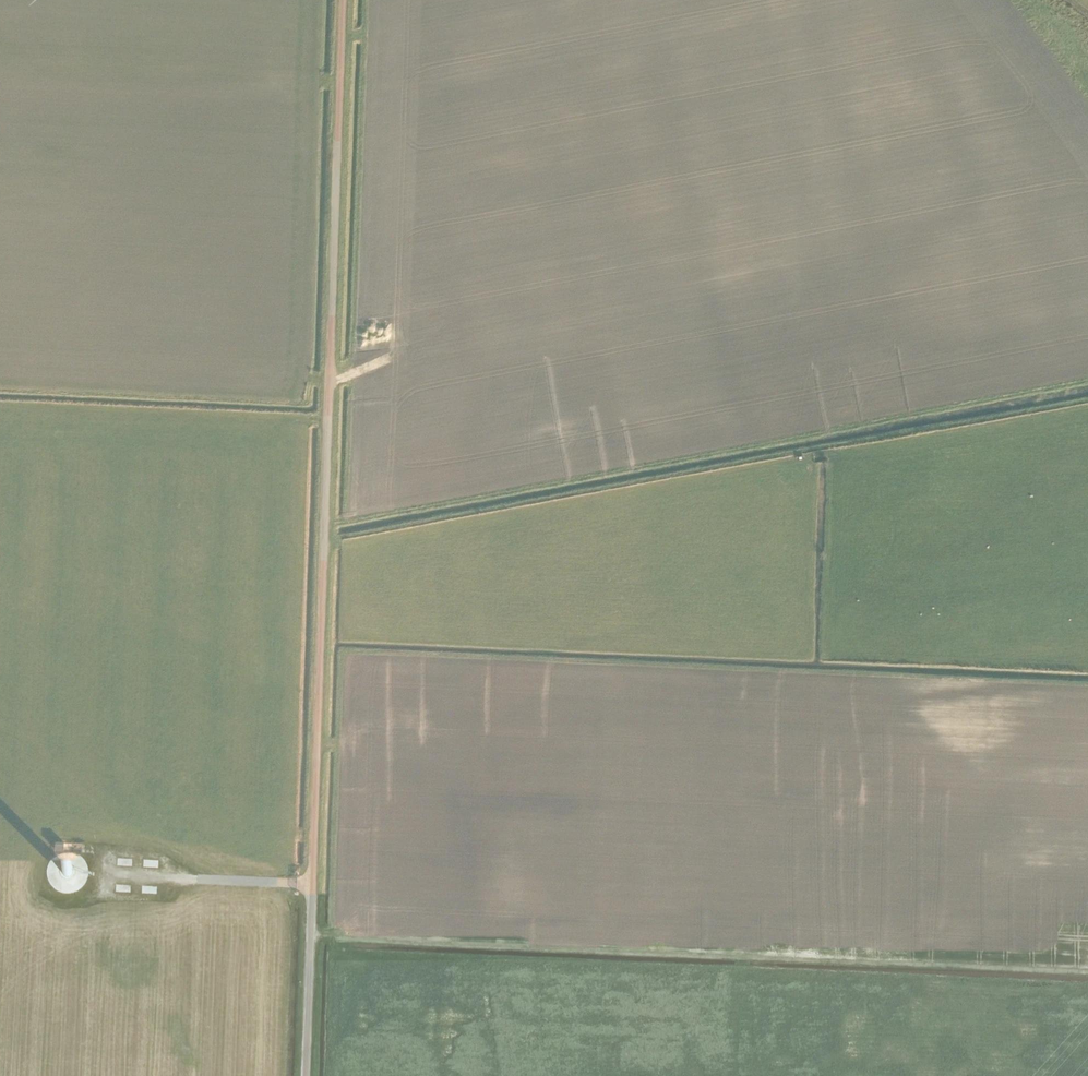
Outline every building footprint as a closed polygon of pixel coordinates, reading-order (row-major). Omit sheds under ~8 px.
[(62,870),(62,872),(62,875),(63,876),(65,878),(67,878),(69,878),(71,877),(72,875),(73,873),(73,871),(72,869),(70,868),(68,867),(66,867),(64,869),(62,870)]
